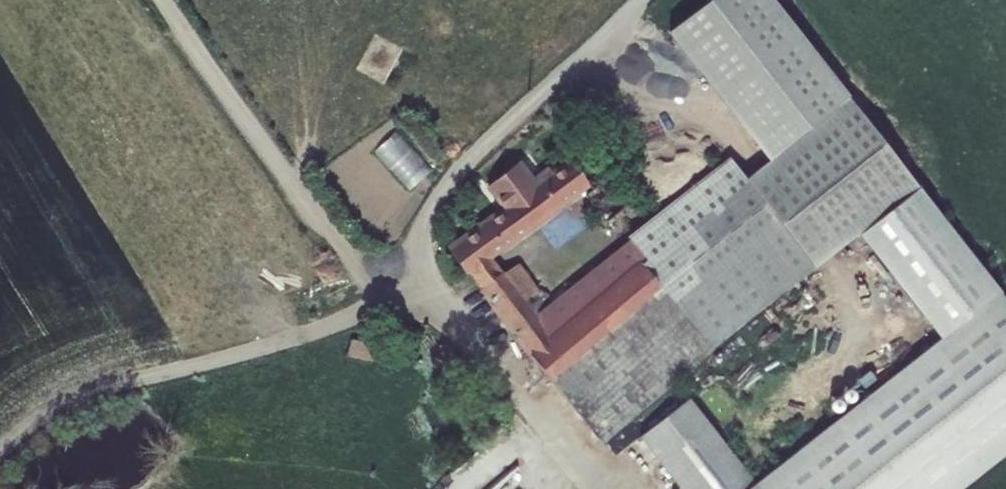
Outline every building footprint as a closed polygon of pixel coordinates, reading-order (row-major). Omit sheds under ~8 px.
[(675,25),(777,156),(849,99),(772,0),(707,0),(675,25)] [(376,33),(356,69),(384,84),(404,48),(376,33)] [(509,276),(506,272),(484,289),(553,384),(603,440),(712,346),(917,186),(849,99),(777,156),(747,180),(669,245),(566,330),(551,309),(520,267),(509,276)] [(652,226),(669,245),(747,180),(696,114),(620,172),(645,205),(639,211),(652,226)] [(377,149),(414,187),(435,168),(398,129),(377,149)] [(455,249),(472,273),(493,256),(590,184),(595,191),(587,197),(608,224),(632,206),(611,177),(595,155),(577,168),(574,164),(556,177),(552,171),(534,184),(520,165),(490,187),(507,210),(455,249)] [(870,241),(939,328),(756,474),(693,395),(643,431),(685,488),(959,488),(1005,452),(1005,293),(923,196),(870,241)] [(669,245),(652,226),(551,309),(566,330),(669,245)] [(472,273),(484,289),(506,272),(493,256),(472,273)]
